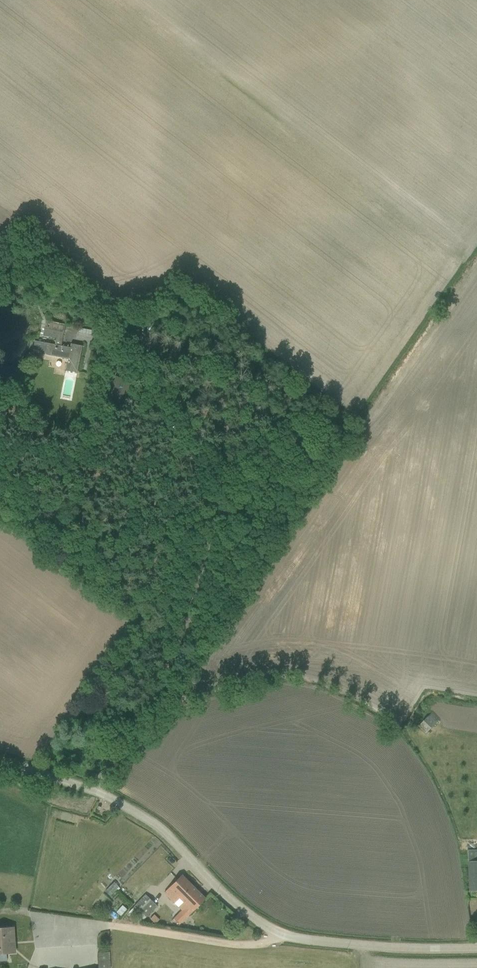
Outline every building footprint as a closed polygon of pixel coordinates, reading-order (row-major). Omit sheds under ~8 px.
[(46,304),(53,304),(52,294),(48,294),(48,289),(45,289),(46,304)] [(55,339),(54,345),(34,341),(31,353),(67,360),(65,371),(77,373),(82,346),(70,344),(70,348),(61,346),(65,325),(45,321),(42,336),(55,339)] [(439,720),(432,713),(419,727),(426,734),(439,720)] [(469,850),(469,861),(468,860),(470,891),(476,891),(476,850),(469,850)] [(180,875),(163,892),(186,915),(204,899),(180,875)] [(144,895),(129,910),(141,922),(156,906),(144,895)] [(115,912),(120,916),(126,909),(121,905),(115,912)] [(154,924),(159,920),(153,914),(149,918),(154,924)] [(0,928),(0,954),(15,953),(13,927),(0,928)] [(109,952),(97,953),(98,967),(110,967),(109,952)]
